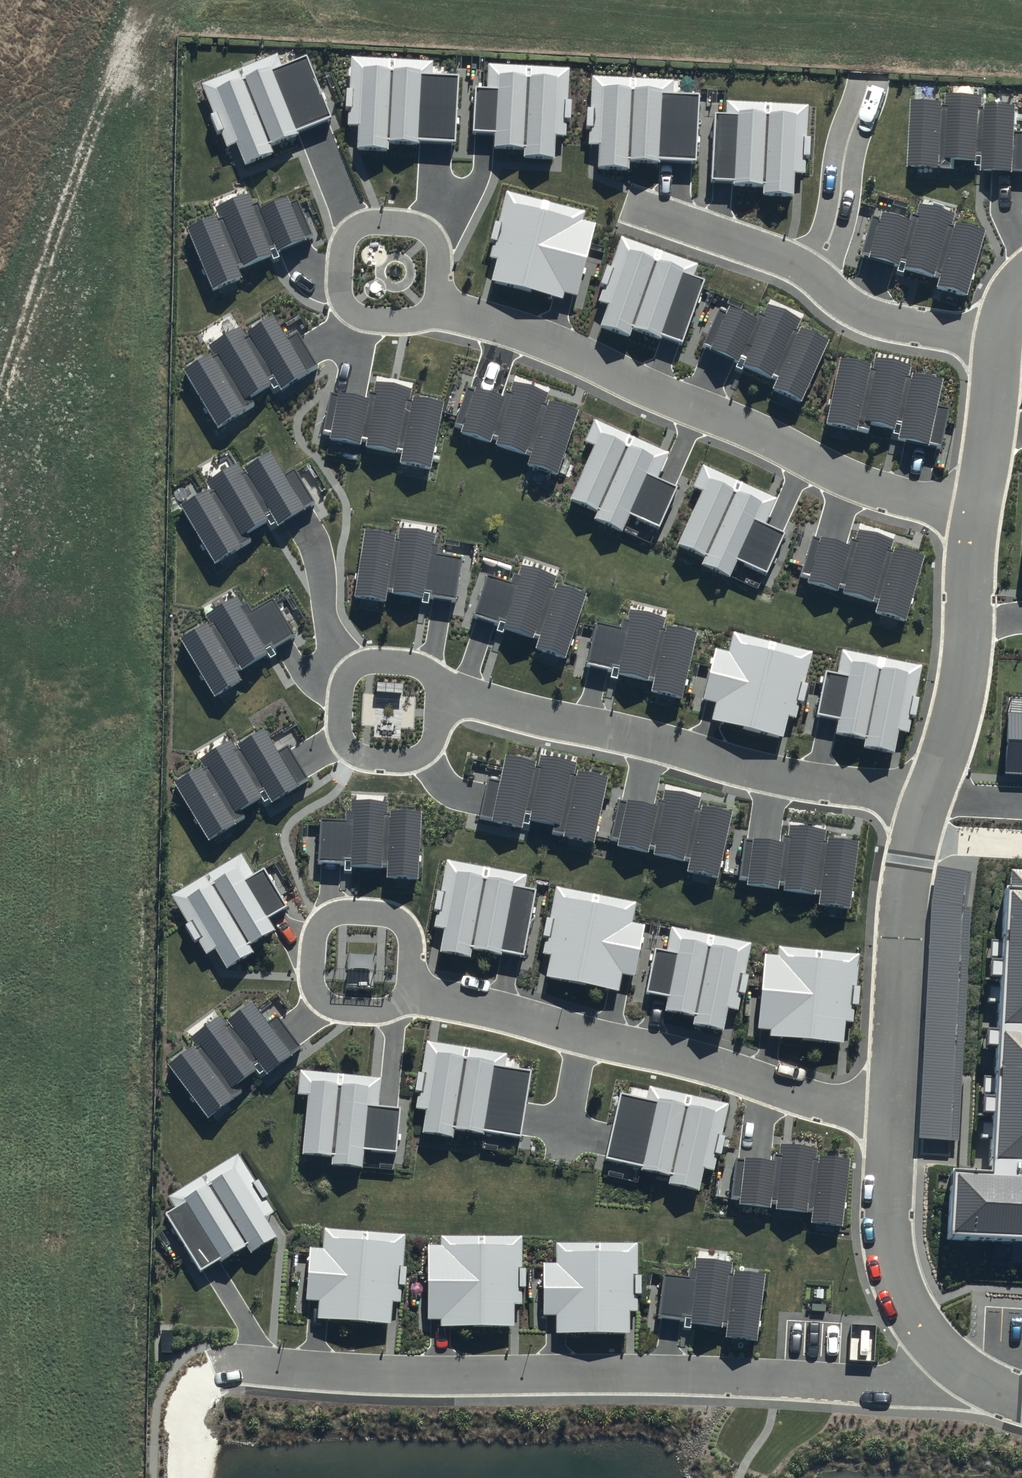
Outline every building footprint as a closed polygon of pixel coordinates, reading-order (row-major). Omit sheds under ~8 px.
[(277,54),(201,83),(226,147),(235,143),(244,165),(273,154),(269,144),(332,120),(307,56),(282,66),(277,54)] [(433,60),(351,55),(347,125),(358,125),(356,149),(389,151),(390,138),(455,142),(459,76),(432,75),(433,60)] [(570,67),(488,62),(486,86),(476,86),(473,130),(496,131),(495,145),(524,147),(524,157),(555,158),(556,135),(566,135),(567,118),(571,118),(573,99),(568,99),(570,67)] [(674,80),(593,75),(589,143),(598,144),(597,167),(629,169),(630,159),(660,161),(660,158),(695,160),(699,95),(673,93),(674,80)] [(909,99),(906,165),(952,168),(953,159),(983,160),(982,168),(1021,170),(1021,132),(1013,131),(1014,105),(984,103),(984,95),(945,93),(944,100),(909,99)] [(725,111),(715,111),(712,178),(734,179),(734,182),(763,183),(763,193),(795,195),(796,173),(807,173),(810,103),(726,99),(725,111)] [(586,210),(506,190),(489,256),(497,259),(492,279),(564,298),(565,292),(577,295),(596,223),(583,219),(586,210)] [(291,206),(286,195),(255,209),(246,191),(212,206),(215,213),(184,227),(212,288),(242,275),(238,267),(270,253),(273,260),(320,239),(303,200),(291,206)] [(967,294),(985,230),(953,221),(955,213),(920,204),(917,214),(912,213),(910,219),(881,211),(880,217),(872,215),(861,253),(940,275),(937,286),(967,294)] [(699,263),(622,236),(599,300),(608,303),(600,326),(630,336),(633,328),(660,337),(662,333),(683,341),(704,279),(694,275),(699,263)] [(726,310),(720,308),(702,345),(778,380),(774,388),(802,400),(830,340),(798,326),(801,319),(768,304),(763,315),(759,313),(757,318),(728,305),(726,310)] [(284,337),(270,315),(243,332),(238,325),(205,347),(209,353),(181,371),(217,426),(252,404),(248,399),(275,382),(280,389),(318,365),(295,330),(284,337)] [(874,363),(840,356),(826,422),(857,428),(859,419),(902,427),(900,437),(942,446),(950,407),(939,405),(944,379),(911,372),(913,364),(875,357),(874,363)] [(431,468),(444,401),(411,395),(413,387),(377,380),(374,391),(370,391),(368,398),(331,391),(324,429),(331,430),(329,438),(402,452),(400,462),(431,468)] [(502,397),(468,386),(455,423),(463,425),(461,431),(532,455),(530,463),(558,472),(579,410),(547,399),(549,393),(514,381),(510,392),(505,390),(502,397)] [(669,452),(595,419),(585,441),(594,445),(570,498),(598,511),(595,518),(622,531),(631,513),(660,526),(678,487),(658,478),(669,452)] [(284,472),(270,451),(243,468),(238,461),(205,482),(209,488),(181,506),(217,562),(252,540),(248,534),(275,517),(280,525),(318,501),(295,465),(284,472)] [(778,497),(703,463),(693,486),(702,490),(678,544),(705,556),(702,562),(730,575),(738,558),(767,571),(784,533),(765,524),(778,497)] [(399,534),(364,529),(354,596),(386,601),(388,592),(423,597),(423,593),(458,599),(465,557),(437,553),(439,545),(433,544),(435,534),(399,528),(399,534)] [(847,546),(812,536),(801,573),(810,575),(808,580),(879,601),(876,611),(906,619),(925,555),(892,546),(894,539),(858,529),(855,538),(850,536),(847,546)] [(511,582),(486,574),(473,614),(505,624),(504,628),(540,640),(537,647),(565,656),(586,594),(554,583),(556,577),(522,566),(519,576),(513,574),(511,582)] [(208,622),(180,639),(214,694),(239,679),(234,671),(295,634),(273,599),(249,614),(237,594),(203,614),(208,622)] [(619,626),(594,621),(585,662),(619,669),(618,673),(653,681),(651,690),(683,697),(697,632),(664,625),(665,618),(631,611),(629,620),(621,618),(619,626)] [(814,650),(734,630),(728,651),(716,648),(703,699),(716,702),(712,719),(784,737),(789,715),(797,717),(814,650)] [(923,664),(842,649),(838,674),(826,672),(818,715),(840,719),(838,733),(865,738),(864,746),(895,752),(899,730),(910,732),(923,664)] [(1005,714),(1002,774),(1021,775),(1021,715),(1005,714)] [(276,752),(263,731),(236,748),(231,741),(197,762),(201,769),(174,786),(209,842),(244,820),(241,814),(268,798),(272,805),(310,781),(287,745),(276,752)] [(501,783),(490,780),(482,820),(492,822),(491,827),(529,835),(531,823),(554,828),(552,836),(595,845),(609,781),(577,774),(579,766),(539,757),(537,766),(506,760),(501,783)] [(659,811),(620,803),(611,843),(621,845),(620,850),(692,866),(690,876),(720,882),(734,817),(700,809),(701,802),(668,795),(666,804),(661,802),(659,811)] [(418,882),(421,816),(387,815),(388,805),(351,804),(351,815),(346,815),(346,823),(320,822),(319,866),(345,867),(345,869),(387,871),(387,881),(418,882)] [(782,847),(743,842),(737,882),(748,884),(747,889),(820,898),(818,909),(849,913),(858,846),(823,841),(824,834),(790,829),(789,839),(784,838),(782,847)] [(254,877),(242,856),(171,898),(206,957),(216,951),(228,971),(254,955),(250,948),(275,933),(268,921),(288,909),(265,871),(254,877)] [(521,958),(534,893),(524,891),(527,878),(447,862),(434,930),(444,932),(440,955),(471,961),(473,952),(501,957),(501,954),(521,958)] [(996,865),(980,1167),(943,1165),(938,1243),(1021,1248),(1021,866),(996,865)] [(633,925),(637,906),(555,890),(542,958),(552,960),(548,980),(619,994),(622,978),(635,980),(645,927),(633,925)] [(752,947),(672,931),(667,957),(655,955),(647,997),(668,1001),(665,1015),(694,1021),(693,1028),(723,1034),(728,1013),(738,1015),(752,947)] [(778,960),(765,959),(758,1032),(771,1033),(771,1040),(844,1048),(846,1027),(854,1028),(862,957),(779,948),(778,960)] [(265,1025),(247,1002),(223,1021),(217,1014),(188,1036),(193,1043),(164,1065),(205,1117),(233,1095),(228,1088),(260,1064),(264,1070),(296,1046),(274,1018),(265,1025)] [(504,1052),(423,1039),(412,1106),(421,1107),(417,1131),(451,1137),(452,1128),(462,1130),(478,1132),(479,1129),(517,1135),(527,1071),(501,1067),(504,1052)] [(379,1076),(298,1069),(296,1092),(306,1093),(302,1153),(327,1155),(326,1164),(360,1167),(361,1149),(393,1152),(397,1108),(377,1106),(379,1076)] [(643,1097),(617,1091),(601,1159),(668,1175),(666,1183),(695,1190),(700,1168),(713,1171),(729,1103),(646,1083),(643,1097)] [(773,1160),(732,1156),(727,1202),(804,1210),(803,1221),(837,1225),(844,1160),(812,1157),(813,1147),(774,1143),(773,1160)] [(271,1211),(234,1153),(166,1196),(172,1207),(161,1214),(198,1272),(242,1244),(248,1252),(275,1235),(263,1216),(271,1211)] [(398,1302),(402,1233),(320,1227),(319,1248),(307,1247),(303,1299),(314,1300),(313,1318),(387,1323),(389,1301),(398,1302)] [(437,1325),(512,1326),(512,1302),(520,1303),(521,1235),(438,1234),(438,1242),(426,1242),(425,1315),(437,1315),(437,1325)] [(634,1309),(634,1241),(553,1242),(553,1262),(540,1262),(541,1314),(551,1314),(551,1333),(627,1332),(626,1309),(634,1309)] [(761,1273),(727,1269),(728,1261),(693,1257),(691,1274),(655,1270),(650,1317),(722,1325),(720,1337),(754,1341),(761,1273)]
